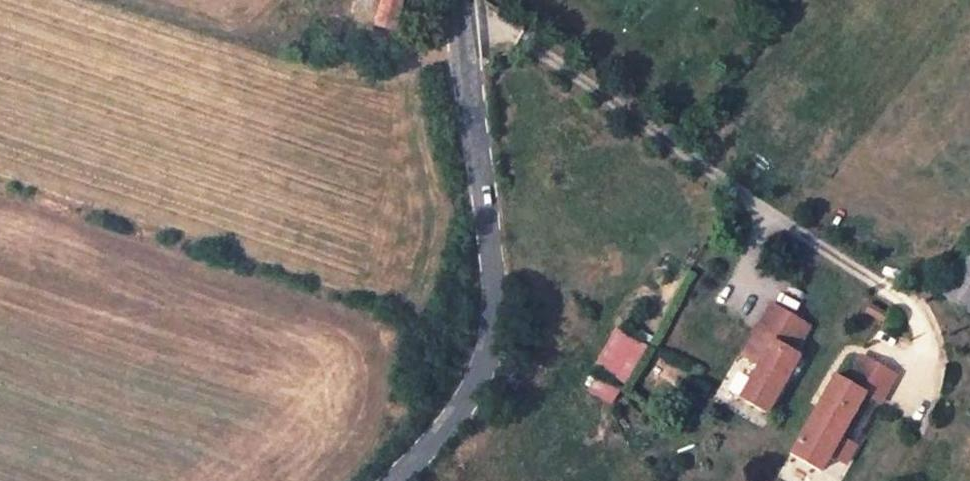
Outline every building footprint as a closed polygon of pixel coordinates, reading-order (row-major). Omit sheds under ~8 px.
[(377,25),(393,30),(400,0),(384,0),(377,25)] [(943,296),(969,314),(969,312),(969,276),(961,270),(943,296)] [(767,302),(738,354),(743,357),(772,305),(767,302)] [(867,313),(882,321),(888,312),(873,303),(867,313)] [(736,396),(762,410),(794,353),(790,350),(805,323),(772,305),(743,357),(754,363),(736,396)] [(589,366),(620,385),(643,347),(612,328),(589,366)] [(832,375),(787,452),(815,469),(824,453),(840,462),(851,444),(834,435),(858,392),(875,401),(890,373),(857,354),(842,381),(832,375)]
